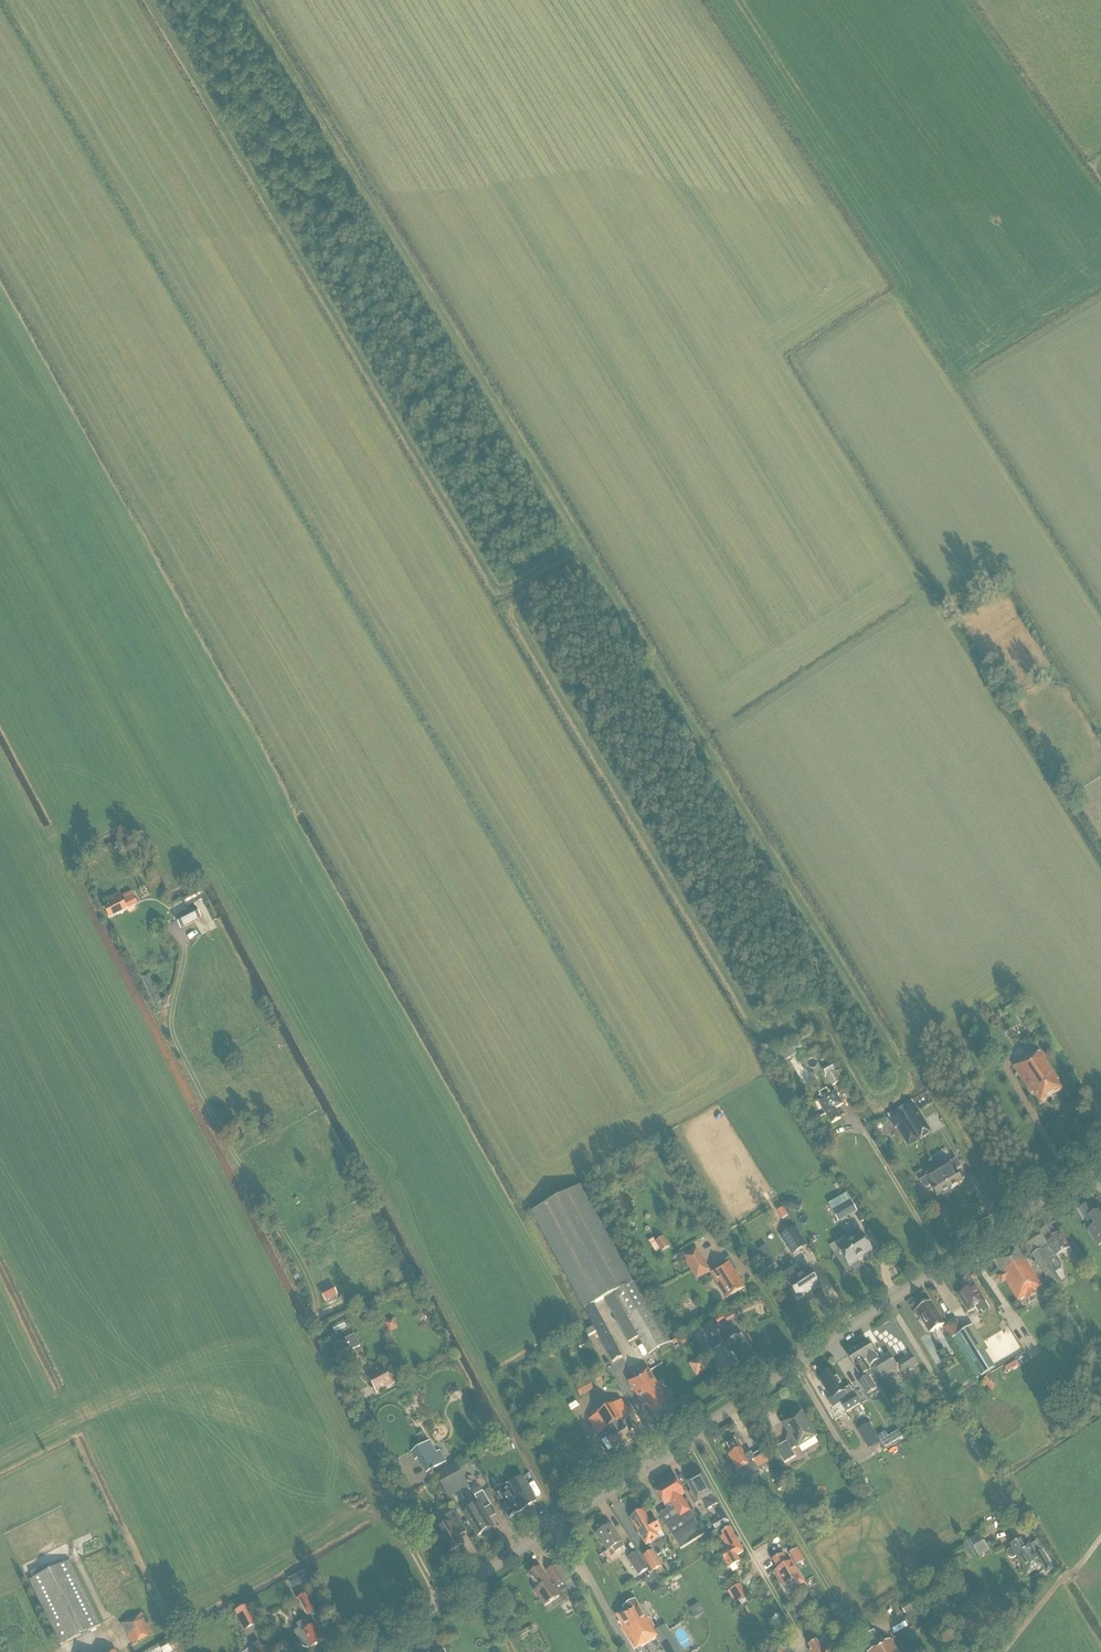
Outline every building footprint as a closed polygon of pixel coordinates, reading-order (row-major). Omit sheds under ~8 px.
[(200,891),(183,900),(188,908),(204,899),(200,891)] [(112,906),(105,910),(109,919),(127,910),(137,904),(131,892),(123,897),(125,901),(123,902),(119,894),(109,900),(112,906)] [(196,909),(177,919),(182,929),(201,918),(196,909)] [(798,1041),(791,1045),(794,1051),(802,1047),(798,1041)] [(774,1064),(794,1056),(790,1046),(770,1054),(774,1064)] [(1040,1103),(1062,1089),(1057,1082),(1058,1081),(1040,1052),(1032,1057),(1031,1055),(1013,1066),(1031,1094),(1033,1093),(1040,1103)] [(827,1076),(832,1086),(841,1081),(835,1071),(827,1076)] [(834,1091),(817,1100),(825,1114),(831,1124),(841,1118),(835,1109),(843,1104),(834,1091)] [(912,1101),(900,1108),(904,1114),(916,1107),(912,1101)] [(904,1114),(920,1140),(931,1133),(916,1107),(904,1114)] [(900,1108),(888,1115),(888,1116),(891,1121),(903,1114),(904,1114),(900,1108)] [(909,1147),(919,1141),(903,1114),(891,1121),(890,1122),(894,1129),(897,1127),(909,1147)] [(956,1159),(938,1170),(950,1190),(962,1182),(956,1171),(961,1167),(956,1159)] [(629,1166),(624,1170),(629,1177),(634,1173),(629,1166)] [(931,1186),(937,1197),(950,1190),(938,1170),(920,1181),(925,1190),(931,1186)] [(533,1212),(594,1327),(597,1332),(613,1362),(623,1357),(595,1304),(605,1299),(629,1342),(639,1337),(649,1355),(670,1343),(635,1282),(633,1283),(582,1185),(533,1212)] [(839,1222),(857,1211),(851,1199),(832,1210),(839,1222)] [(800,1210),(800,1202),(788,1202),(788,1210),(800,1210)] [(1096,1213),(1090,1203),(1080,1210),(1088,1223),(1092,1220),(1095,1226),(1088,1230),(1095,1241),(1100,1237),(1100,1210),(1096,1213)] [(1049,1246),(1041,1251),(1041,1250),(1032,1255),(1052,1288),(1061,1282),(1056,1273),(1062,1270),(1062,1264),(1057,1256),(1070,1248),(1061,1234),(1057,1236),(1051,1227),(1040,1233),(1049,1246)] [(790,1238),(785,1241),(793,1255),(806,1246),(796,1229),(788,1234),(790,1238)] [(870,1248),(861,1234),(838,1249),(849,1266),(864,1256),(862,1254),(870,1248)] [(662,1252),(670,1247),(664,1237),(656,1242),(662,1252)] [(711,1272),(696,1248),(682,1257),(696,1281),(711,1272)] [(994,1263),(1018,1302),(1035,1291),(1034,1290),(1041,1286),(1017,1248),(994,1263)] [(768,1269),(777,1263),(773,1257),(764,1263),(768,1269)] [(721,1267),(711,1274),(712,1276),(721,1290),(724,1288),(729,1297),(741,1290),(744,1288),(735,1273),(738,1271),(731,1258),(729,1259),(719,1264),(720,1266),(721,1267)] [(810,1290),(811,1292),(820,1287),(808,1269),(801,1274),(795,1264),(782,1272),(789,1284),(798,1298),(810,1290)] [(970,1277),(960,1283),(965,1292),(958,1296),(968,1313),(985,1303),(970,1277)] [(326,1302),(338,1296),(333,1285),(320,1291),(326,1302)] [(930,1301),(916,1310),(922,1321),(920,1322),(928,1334),(944,1325),(930,1301)] [(732,1313),(724,1318),(727,1322),(734,1317),(732,1313)] [(401,1314),(385,1322),(390,1331),(406,1324),(401,1314)] [(345,1319),(332,1325),(337,1334),(349,1328),(345,1319)] [(728,1341),(729,1340),(716,1321),(702,1331),(715,1350),(725,1343),(728,1341)] [(973,1326),(950,1340),(976,1382),(995,1370),(985,1353),(988,1351),(987,1349),(973,1326)] [(592,1328),(586,1332),(589,1337),(597,1332),(594,1327),(592,1328)] [(350,1351),(360,1346),(354,1335),(345,1340),(344,1339),(333,1345),(338,1354),(337,1354),(345,1370),(357,1364),(350,1351)] [(725,1343),(727,1345),(725,1347),(730,1355),(732,1354),(742,1368),(757,1358),(751,1349),(749,1350),(739,1336),(729,1343),(728,1341),(725,1343)] [(864,1361),(867,1360),(870,1365),(873,1363),(880,1375),(896,1365),(889,1354),(879,1361),(867,1341),(856,1348),(864,1361)] [(861,1377),(862,1376),(864,1379),(859,1382),(865,1392),(867,1395),(877,1389),(869,1376),(871,1374),(869,1371),(863,1362),(864,1361),(856,1348),(846,1354),(853,1365),(854,1365),(861,1377)] [(904,1374),(918,1365),(911,1354),(897,1362),(904,1374)] [(660,1355),(651,1358),(653,1367),(663,1364),(660,1355)] [(702,1355),(690,1362),(698,1375),(710,1367),(702,1355)] [(395,1370),(387,1374),(384,1367),(367,1376),(377,1393),(390,1386),(390,1385),(392,1384),(400,1380),(395,1370)] [(635,1379),(628,1383),(644,1407),(647,1405),(657,1422),(671,1412),(661,1396),(664,1394),(648,1369),(634,1378),(635,1379)] [(833,1371),(823,1377),(827,1384),(824,1386),(832,1399),(828,1401),(833,1409),(841,1404),(847,1413),(860,1405),(850,1387),(845,1390),(833,1371)] [(589,1381),(576,1388),(580,1397),(594,1389),(589,1381)] [(453,1390),(451,1393),(451,1398),(454,1400),(459,1400),(461,1397),(461,1392),(458,1390),(453,1390)] [(619,1423),(631,1416),(622,1401),(589,1421),(599,1436),(608,1430),(610,1434),(606,1437),(614,1450),(631,1440),(623,1426),(621,1427),(619,1423)] [(792,1450),(816,1436),(810,1427),(809,1428),(801,1414),(784,1424),(790,1435),(789,1436),(788,1439),(789,1440),(775,1448),(784,1464),(796,1457),(792,1450)] [(868,1450),(881,1443),(870,1424),(857,1431),(868,1450)] [(885,1433),(878,1437),(885,1448),(891,1445),(885,1433)] [(735,1440),(727,1445),(733,1456),(730,1457),(737,1471),(738,1470),(741,1476),(744,1481),(759,1473),(756,1469),(768,1462),(762,1451),(753,1456),(751,1453),(745,1456),(741,1448),(739,1449),(735,1440)] [(430,1442),(411,1452),(415,1459),(418,1457),(427,1473),(442,1464),(446,1462),(440,1451),(436,1453),(430,1442)] [(439,1479),(447,1494),(466,1483),(458,1468),(439,1479)] [(707,1510),(717,1504),(712,1494),(702,1474),(687,1483),(697,1502),(702,1499),(707,1510)] [(496,1491),(502,1500),(500,1502),(509,1518),(518,1513),(517,1513),(523,1510),(537,1502),(522,1476),(496,1491)] [(661,1518),(669,1531),(681,1550),(704,1535),(695,1521),(696,1521),(690,1511),(681,1496),(684,1494),(675,1479),(655,1491),(665,1506),(666,1506),(670,1512),(661,1518)] [(480,1505),(465,1514),(478,1536),(493,1527),(483,1510),(491,1506),(483,1491),(475,1496),(480,1505)] [(643,1511),(630,1519),(646,1545),(659,1538),(656,1534),(661,1531),(654,1518),(649,1521),(643,1511)] [(448,1553),(464,1545),(455,1530),(462,1526),(454,1512),(445,1518),(449,1525),(436,1532),(448,1553)] [(724,1512),(717,1515),(723,1526),(729,1522),(724,1512)] [(616,1553),(624,1547),(621,1542),(610,1525),(597,1534),(608,1551),(613,1548),(616,1553)] [(728,1566),(731,1568),(738,1563),(739,1560),(737,1556),(743,1552),(739,1545),(741,1543),(739,1539),(736,1540),(730,1529),(722,1533),(723,1535),(721,1537),(728,1550),(721,1554),(725,1562),(726,1562),(728,1566)] [(979,1534),(969,1539),(970,1540),(964,1544),(972,1559),(978,1556),(979,1557),(989,1551),(979,1534)] [(1017,1556),(1019,1560),(1027,1574),(1041,1566),(1046,1574),(1052,1570),(1042,1552),(1036,1556),(1030,1546),(1025,1548),(1020,1539),(1010,1545),(1012,1548),(1008,1551),(1007,1553),(1007,1555),(1009,1557),(1011,1558),(1013,1558),(1017,1556)] [(805,1561),(798,1549),(790,1553),(797,1566),(803,1562),(805,1561)] [(661,1567),(653,1552),(644,1556),(653,1571),(661,1567)] [(635,1554),(628,1559),(639,1576),(648,1569),(638,1553),(635,1554)] [(775,1571),(784,1587),(794,1581),(796,1586),(803,1582),(791,1562),(789,1563),(783,1554),(772,1560),(778,1569),(775,1571)] [(61,1644),(101,1625),(70,1561),(30,1581),(61,1644)] [(560,1563),(554,1567),(563,1581),(572,1594),(577,1591),(560,1563)] [(550,1583),(540,1567),(528,1575),(538,1590),(535,1592),(544,1607),(560,1597),(551,1583),(550,1583)] [(555,1586),(563,1581),(554,1567),(546,1571),(555,1586)] [(308,1570),(297,1575),(301,1584),(313,1579),(308,1570)] [(292,1589),(301,1584),(297,1575),(287,1580),(292,1589)] [(735,1603),(747,1597),(740,1584),(729,1590),(735,1603)] [(1006,1601),(1016,1595),(1012,1588),(1002,1594),(1006,1601)] [(308,1615),(315,1611),(305,1595),(298,1599),(308,1615)] [(917,1609),(921,1606),(916,1598),(901,1607),(905,1613),(916,1607),(917,1609)] [(994,1604),(1002,1618),(1010,1613),(1003,1599),(994,1604)] [(664,1651),(681,1651),(665,1626),(656,1631),(641,1606),(639,1607),(635,1600),(623,1607),(625,1610),(616,1615),(621,1622),(619,1623),(635,1649),(641,1646),(642,1647),(651,1642),(654,1647),(659,1644),(664,1651)] [(257,1625),(247,1606),(235,1612),(245,1631),(252,1627),(257,1625)] [(133,1645),(154,1634),(142,1613),(121,1624),(133,1645)] [(310,1648),(311,1648),(312,1647),(313,1648),(324,1641),(315,1627),(313,1628),(307,1619),(297,1625),(299,1629),(294,1632),(295,1633),(302,1645),(302,1646),(303,1647),(304,1648),(306,1648),(307,1648),(308,1648),(309,1648),(310,1648)] [(890,1640),(882,1645),(874,1632),(865,1637),(873,1650),(869,1651),(897,1651),(890,1640)] [(158,1645),(162,1651),(174,1651),(181,1648),(174,1636),(158,1645)] [(830,1646),(823,1651),(816,1641),(808,1646),(812,1650),(809,1651),(810,1651),(834,1651),(830,1646)] [(259,1642),(252,1646),(255,1651),(265,1651),(259,1642)]
